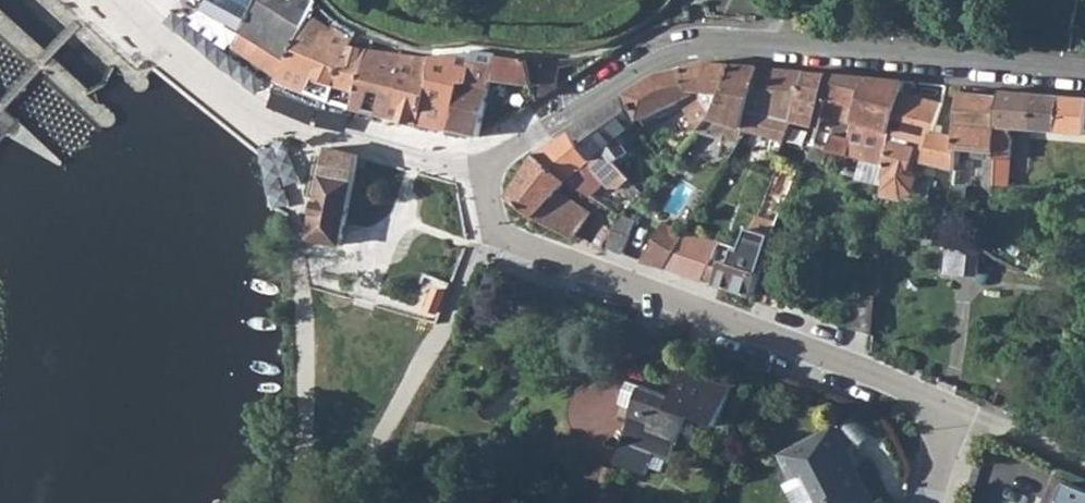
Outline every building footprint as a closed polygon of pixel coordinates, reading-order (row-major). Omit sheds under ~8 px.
[(249,15),(242,30),(235,46),(279,79),(310,14),(315,4),(317,1),(316,0),(256,0),(249,15)] [(279,79),(278,82),(332,104),(353,109),(369,50),(354,44),(358,32),(338,20),(333,30),(310,14),(279,79)] [(369,50),(353,109),(389,117),(401,55),(382,52),(369,50)] [(469,58),(448,131),(479,138),(490,80),(494,58),(495,55),(495,53),(472,51),(470,53),(469,58)] [(430,62),(422,125),(448,131),(469,58),(470,53),(431,53),(431,54),(430,62)] [(401,55),(389,117),(422,125),(430,62),(431,54),(430,55),(401,55)] [(494,58),(490,80),(532,84),(526,59),(495,55),(494,58)] [(543,61),(541,98),(558,87),(558,58),(542,59),(543,61)] [(706,63),(681,68),(692,87),(696,87),(714,115),(719,102),(732,65),(706,63)] [(744,138),(747,128),(760,68),(732,65),(719,102),(714,115),(713,118),(701,130),(698,134),(718,139),(736,144),(740,145),(744,138)] [(654,74),(627,93),(644,117),(680,94),(701,130),(713,118),(714,115),(696,87),(692,87),(681,68),(654,74)] [(760,68),(747,128),(773,135),(783,137),(788,122),(800,91),(806,73),(760,68)] [(788,122),(796,124),(817,129),(821,114),(830,75),(806,73),(800,91),(788,122)] [(830,75),(821,114),(839,118),(837,128),(835,134),(849,136),(850,135),(855,122),(858,113),(870,79),(830,75)] [(850,135),(849,136),(854,139),(852,144),(850,154),(887,163),(900,104),(903,93),(905,83),(870,79),(858,113),(855,122),(850,135)] [(996,181),(996,184),(1015,186),(1015,179),(1016,158),(1010,157),(1011,141),(1013,130),(1019,131),(1059,135),(1060,102),(1060,98),(1001,92),(1000,99),(1001,104),(998,129),(997,144),(996,156),(995,164),(996,181)] [(883,200),(899,204),(913,195),(916,179),(906,177),(908,167),(913,167),(915,158),(910,156),(909,155),(905,152),(906,147),(919,148),(918,153),(921,156),(924,157),(923,168),(956,172),(959,150),(959,139),(958,138),(947,136),(935,132),(942,105),(909,96),(903,93),(900,104),(887,163),(885,173),(883,182),(883,200)] [(961,94),(958,138),(959,139),(959,150),(985,153),(987,184),(996,184),(996,181),(995,164),(996,156),(997,144),(998,129),(1001,104),(1000,99),(979,97),(961,94)] [(621,97),(572,129),(594,155),(607,150),(617,161),(632,149),(628,145),(621,135),(638,123),(624,102),(621,97)] [(1059,135),(1084,137),(1084,100),(1060,98),(1060,102),(1059,135)] [(821,114),(817,129),(835,134),(837,128),(839,118),(821,114)] [(572,129),(535,153),(566,176),(576,184),(587,191),(603,178),(611,187),(622,190),(630,201),(632,203),(641,193),(617,161),(607,150),(594,155),(572,129)] [(835,134),(831,148),(831,149),(850,154),(852,144),(854,139),(849,136),(835,134)] [(813,143),(806,155),(821,161),(826,146),(813,143)] [(769,152),(777,155),(778,153),(779,149),(771,146),(769,152)] [(323,178),(313,239),(343,245),(347,220),(354,177),(359,155),(332,149),(331,148),(323,178)] [(566,176),(535,153),(505,198),(534,219),(578,239),(593,210),(589,208),(587,210),(572,199),(567,207),(553,195),(558,188),(565,179),(566,176)] [(850,154),(846,172),(883,182),(885,173),(887,163),(850,154)] [(791,162),(799,166),(803,160),(795,156),(791,162)] [(965,186),(956,186),(955,194),(955,198),(964,199),(965,186)] [(572,199),(558,188),(553,195),(567,207),(572,199)] [(615,213),(611,220),(615,223),(620,216),(615,213)] [(615,223),(606,241),(623,250),(636,222),(620,216),(615,223)] [(725,260),(717,284),(756,299),(757,294),(776,225),(776,223),(755,217),(750,229),(749,233),(743,249),(738,248),(736,256),(733,262),(725,260)] [(660,223),(642,261),(664,268),(686,232),(660,223)] [(686,232),(664,268),(701,282),(702,279),(707,267),(712,255),(717,242),(686,232)] [(949,241),(949,243),(949,253),(944,253),(944,271),(978,273),(980,241),(949,241)] [(717,242),(712,255),(725,260),(733,262),(736,256),(738,248),(717,242)] [(433,310),(440,313),(447,294),(435,289),(427,308),(433,310)] [(644,386),(622,442),(627,444),(671,461),(689,415),(718,425),(733,387),(686,369),(675,398),(644,386)] [(794,480),(804,475),(819,502),(871,502),(854,470),(848,473),(839,457),(846,453),(833,428),(781,455),(794,480)] [(794,480),(786,485),(795,502),(819,502),(804,475),(794,480)] [(1065,482),(1057,502),(1084,502),(1084,490),(1065,482)]
